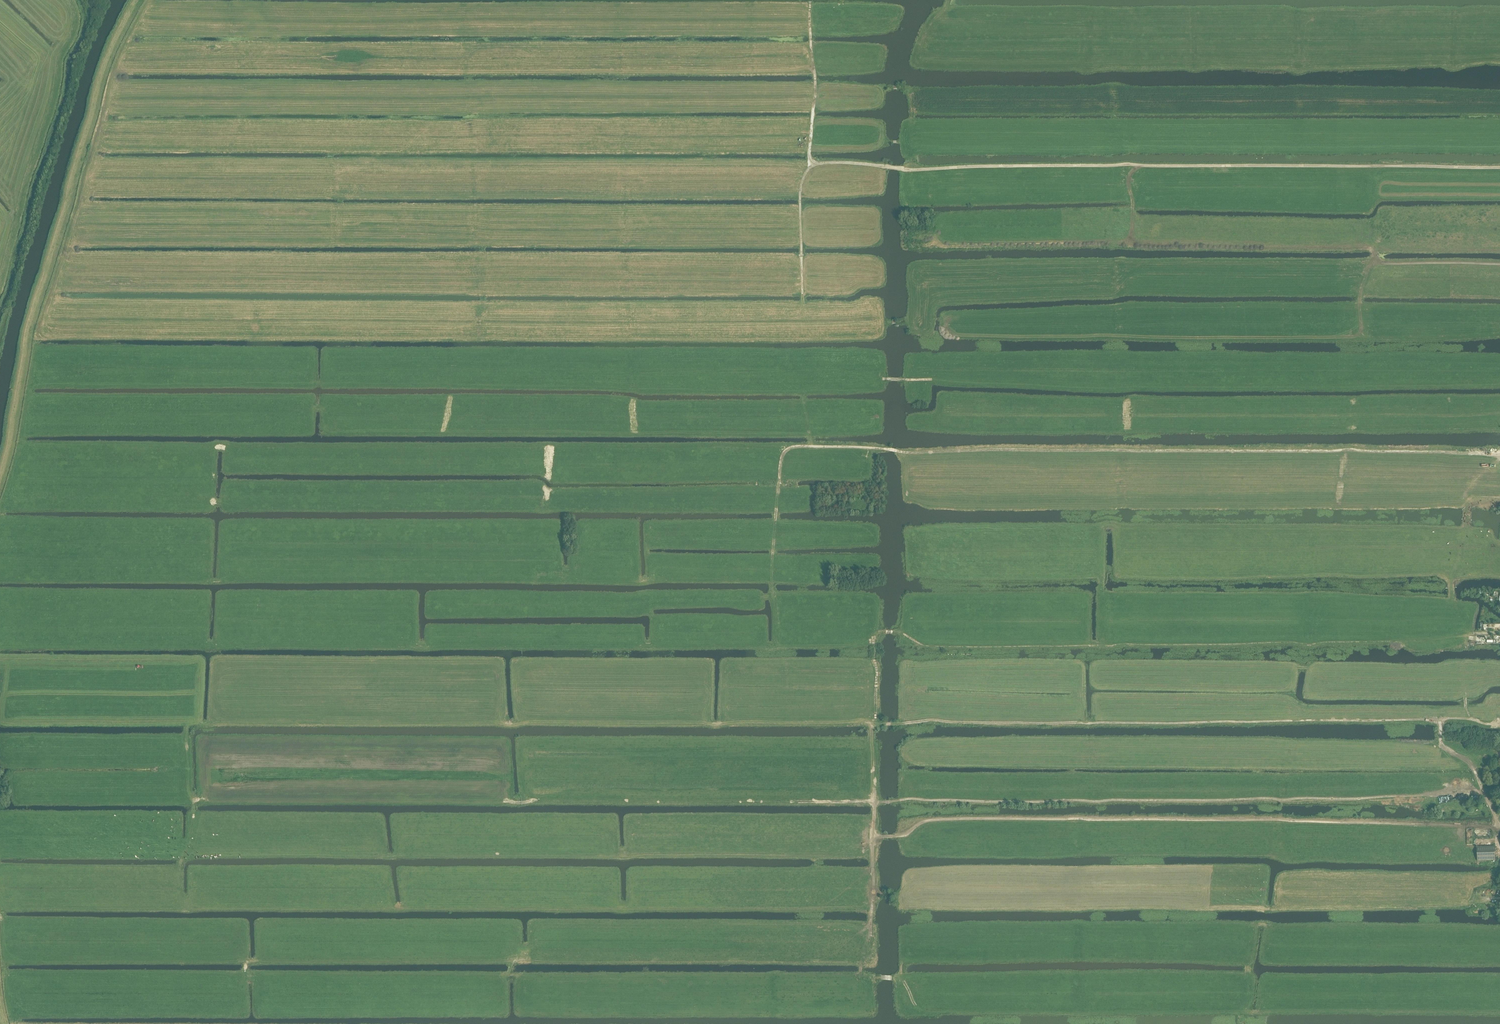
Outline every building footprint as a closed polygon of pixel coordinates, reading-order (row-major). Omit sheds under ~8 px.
[(1478,861),(1495,861),(1495,846),(1477,847),(1478,861)]
